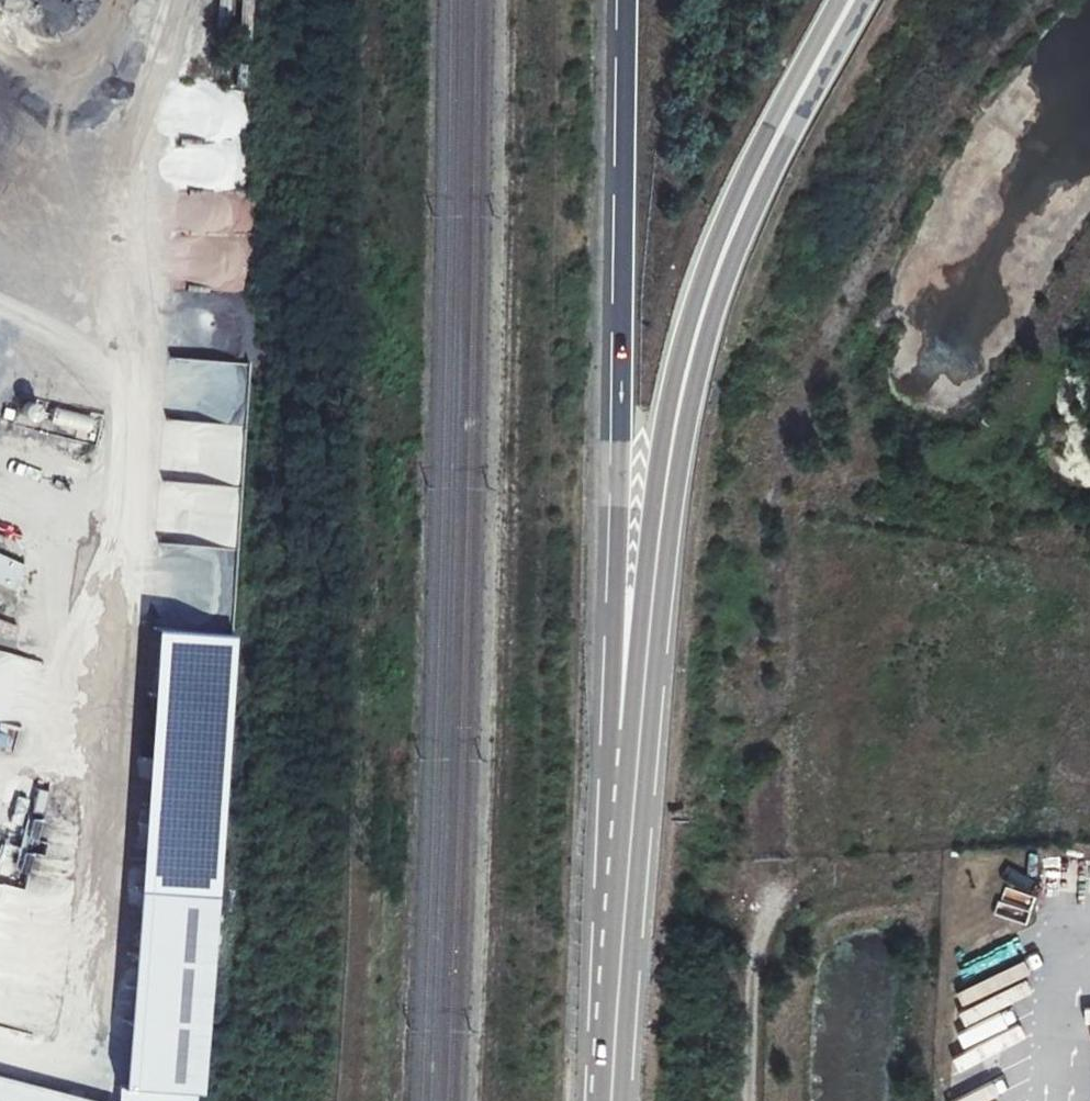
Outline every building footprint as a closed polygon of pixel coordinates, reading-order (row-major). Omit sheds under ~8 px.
[(255,241),(251,190),(170,196),(173,239),(238,235),(239,242),(255,241)] [(53,420),(52,424),(51,425),(52,430),(56,434),(58,436),(63,435),(67,433),(70,430),(71,424),(70,422),(65,417),(58,417),(56,417),(53,420)] [(178,538),(212,544),(216,518),(196,514),(200,491),(186,489),(178,538)] [(3,555),(10,540),(0,535),(0,553),(3,555)] [(217,573),(230,574),(232,540),(220,539),(217,573)] [(159,540),(156,562),(212,570),(215,548),(159,540)] [(0,559),(0,586),(14,592),(24,569),(0,559)] [(5,749),(8,737),(0,735),(0,748),(5,749)] [(202,778),(202,762),(143,761),(142,811),(200,812),(200,795),(220,795),(220,778),(202,778)] [(0,1081),(0,1100),(78,1100),(0,1081)]
